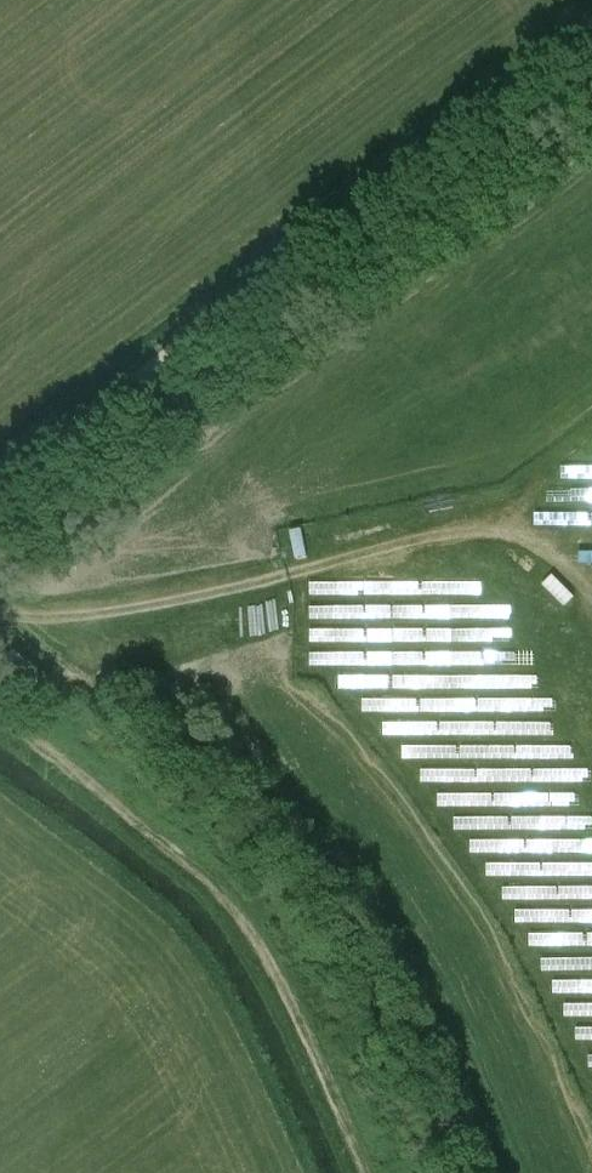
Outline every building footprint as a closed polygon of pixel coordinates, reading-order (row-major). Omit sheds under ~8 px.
[(290,555),(303,553),(300,527),(287,528),(290,555)] [(562,603),(570,594),(547,573),(539,583),(562,603)]
